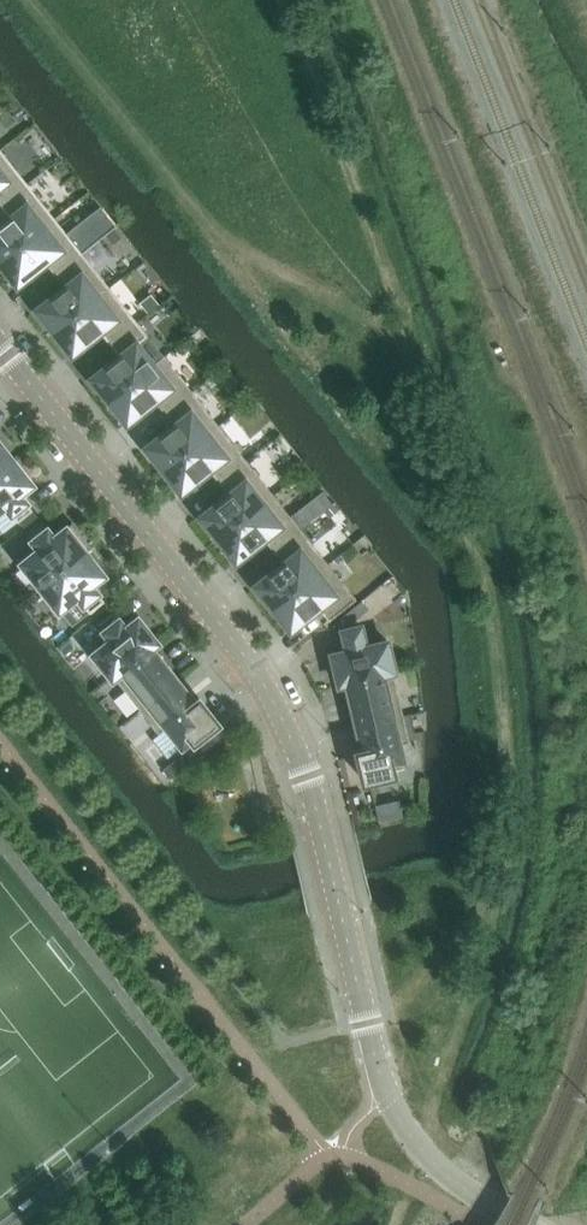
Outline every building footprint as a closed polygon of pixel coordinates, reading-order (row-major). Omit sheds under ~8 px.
[(0,149),(0,205),(27,184),(0,149)] [(27,184),(0,205),(10,217),(0,225),(0,261),(54,218),(27,184)] [(54,218),(0,261),(0,263),(17,284),(45,262),(55,275),(82,253),(54,218)] [(110,288),(82,253),(55,275),(65,287),(37,309),(54,332),(110,288)] [(137,322),(110,288),(54,332),(72,354),(100,332),(110,344),(137,322)] [(164,357),(137,322),(110,344),(120,356),(92,378),(109,401),(164,357)] [(192,391),(164,357),(109,401),(127,423),(155,401),(165,413),(192,391)] [(219,426),(192,391),(165,413),(175,425),(147,447),(164,470),(219,426)] [(247,461),(219,426),(164,470),(182,492),(210,470),(222,482),(247,461)] [(13,460),(0,444),(0,471),(13,460)] [(32,484),(13,460),(0,471),(0,509),(5,505),(18,522),(32,510),(19,494),(32,484)] [(276,496),(247,461),(222,482),(232,494),(203,517),(221,539),(276,496)] [(304,530),(276,496),(221,539),(239,562),(267,539),(277,552),(304,530)] [(91,546),(72,523),(54,537),(41,521),(26,532),(39,548),(22,562),(40,586),(85,551),(91,546)] [(332,566),(304,530),(277,552),(287,565),(259,587),(277,609),(332,566)] [(91,585),(104,575),(85,551),(40,586),(59,610),(77,596),(90,612),(104,601),(91,585)] [(359,601),(332,566),(277,609),(294,632),(323,610),(333,622),(359,601)] [(112,676),(156,641),(138,618),(125,627),(112,611),(98,622),(111,639),(93,653),(112,676)] [(414,668),(410,639),(353,647),(357,676),(414,668)] [(177,680),(151,647),(157,642),(156,641),(112,676),(113,677),(122,670),(148,703),(177,680)] [(407,712),(401,670),(414,669),(414,668),(357,676),(357,677),(365,676),(371,718),(407,712)] [(219,720),(201,697),(194,702),(177,680),(148,703),(176,738),(187,729),(195,739),(219,720)] [(414,757),(407,712),(371,718),(373,737),(368,738),(372,768),(402,764),(401,758),(414,757)] [(173,762),(165,769),(172,778),(180,771),(173,762)] [(399,801),(376,807),(379,821),(402,816),(399,801)]
